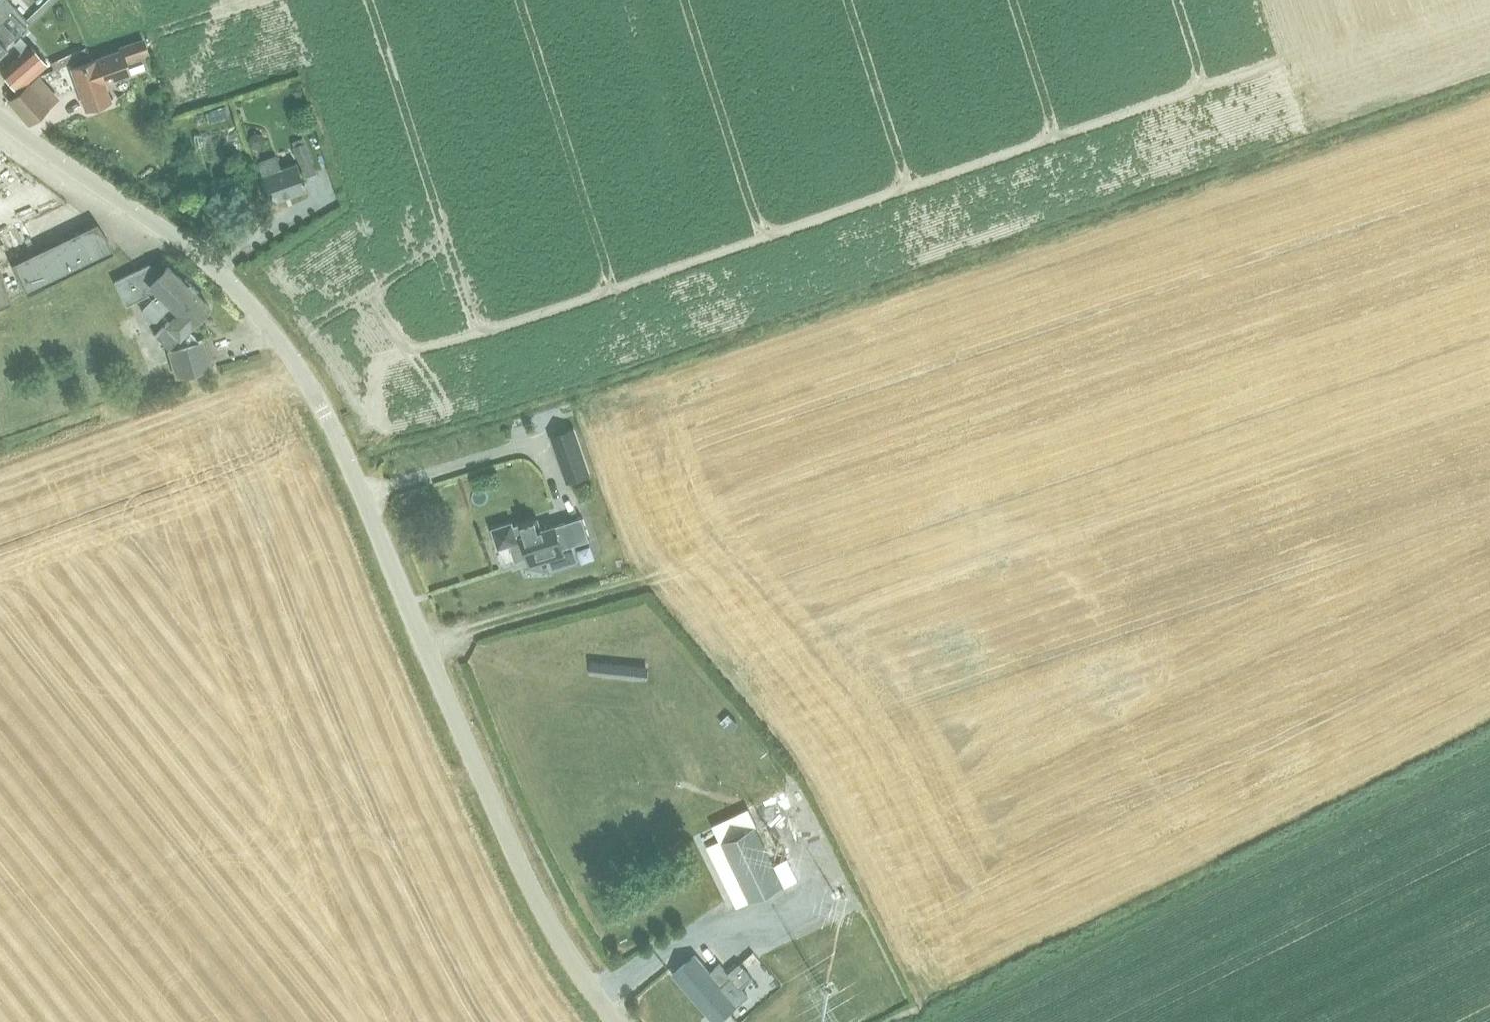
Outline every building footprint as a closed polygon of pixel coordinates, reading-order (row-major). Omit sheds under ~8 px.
[(11,12),(15,7),(8,0),(0,0),(0,22),(11,12)] [(7,48),(6,47),(14,39),(15,40),(27,28),(11,12),(0,22),(0,55),(7,48)] [(70,32),(56,32),(56,46),(70,46),(70,32)] [(140,53),(147,51),(143,39),(119,46),(121,50),(72,67),(87,107),(109,99),(103,80),(129,70),(129,74),(145,69),(140,53)] [(47,64),(33,77),(87,55),(89,54),(86,46),(84,47),(46,63),(47,64)] [(32,47),(2,74),(18,91),(33,77),(47,64),(46,63),(32,47)] [(29,123),(57,98),(37,75),(9,100),(29,123)] [(258,132),(252,134),(250,139),(252,144),(256,147),(262,145),(264,140),(263,135),(258,132)] [(293,146),(304,176),(316,172),(304,142),(293,146)] [(305,188),(303,180),(304,180),(303,178),(302,178),(296,163),(281,168),(276,155),(254,163),(268,202),(305,188)] [(107,237),(97,222),(96,222),(77,231),(52,243),(12,263),(27,294),(45,285),(114,251),(108,238),(107,237)] [(199,321),(206,313),(203,311),(209,305),(196,293),(198,290),(185,278),(183,280),(168,265),(159,274),(149,264),(125,276),(111,283),(116,294),(122,308),(127,305),(130,304),(130,302),(149,292),(153,296),(142,307),(143,312),(149,318),(154,318),(161,311),(170,319),(156,333),(170,345),(178,336),(187,344),(170,349),(178,376),(211,367),(203,339),(199,341),(186,329),(196,318),(199,321)] [(4,305),(8,303),(11,301),(8,293),(3,278),(0,269),(0,307),(4,305)] [(569,480),(590,472),(575,427),(553,434),(569,480)] [(548,560),(551,570),(579,561),(573,544),(590,539),(583,516),(555,525),(555,524),(543,528),(543,527),(541,528),(538,518),(530,521),(530,519),(526,521),(526,522),(520,524),(519,523),(513,525),(512,522),(492,528),(499,547),(510,543),(516,560),(528,556),(531,565),(548,560)] [(728,715),(723,720),(732,729),(738,724),(728,715)] [(721,841),(709,847),(729,889),(741,884),(747,898),(781,883),(782,885),(794,879),(786,860),(774,866),(756,827),(758,826),(750,809),(714,825),(721,841)] [(694,954),(673,973),(715,1021),(737,1002),(746,993),(741,987),(751,978),(738,963),(728,973),(719,963),(709,971),(694,954)]
